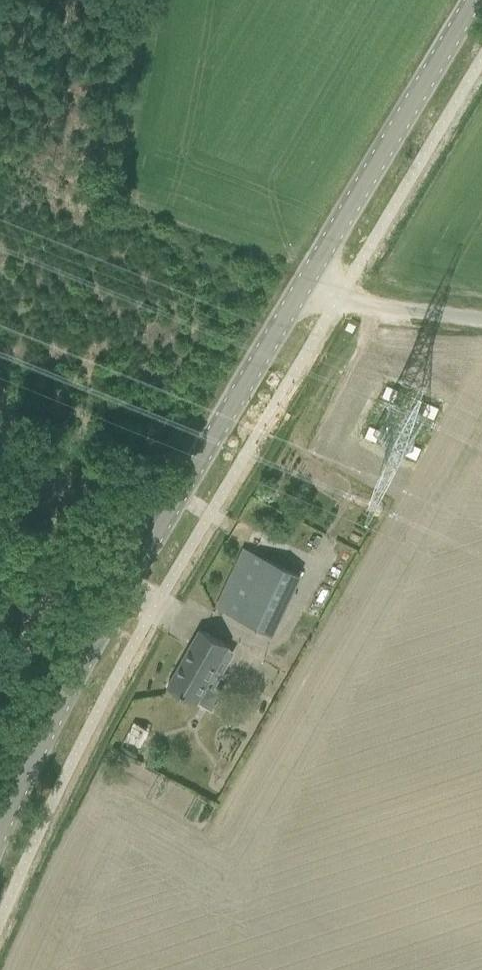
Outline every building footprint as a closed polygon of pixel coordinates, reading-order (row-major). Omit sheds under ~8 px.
[(272,633),(300,575),(244,548),(217,606),(272,633)] [(229,646),(200,629),(167,687),(197,703),(207,685),(213,688),(223,671),(217,667),(229,646)] [(292,642),(287,650),(295,655),(300,647),(292,642)] [(139,757),(152,731),(136,723),(123,748),(139,757)]
